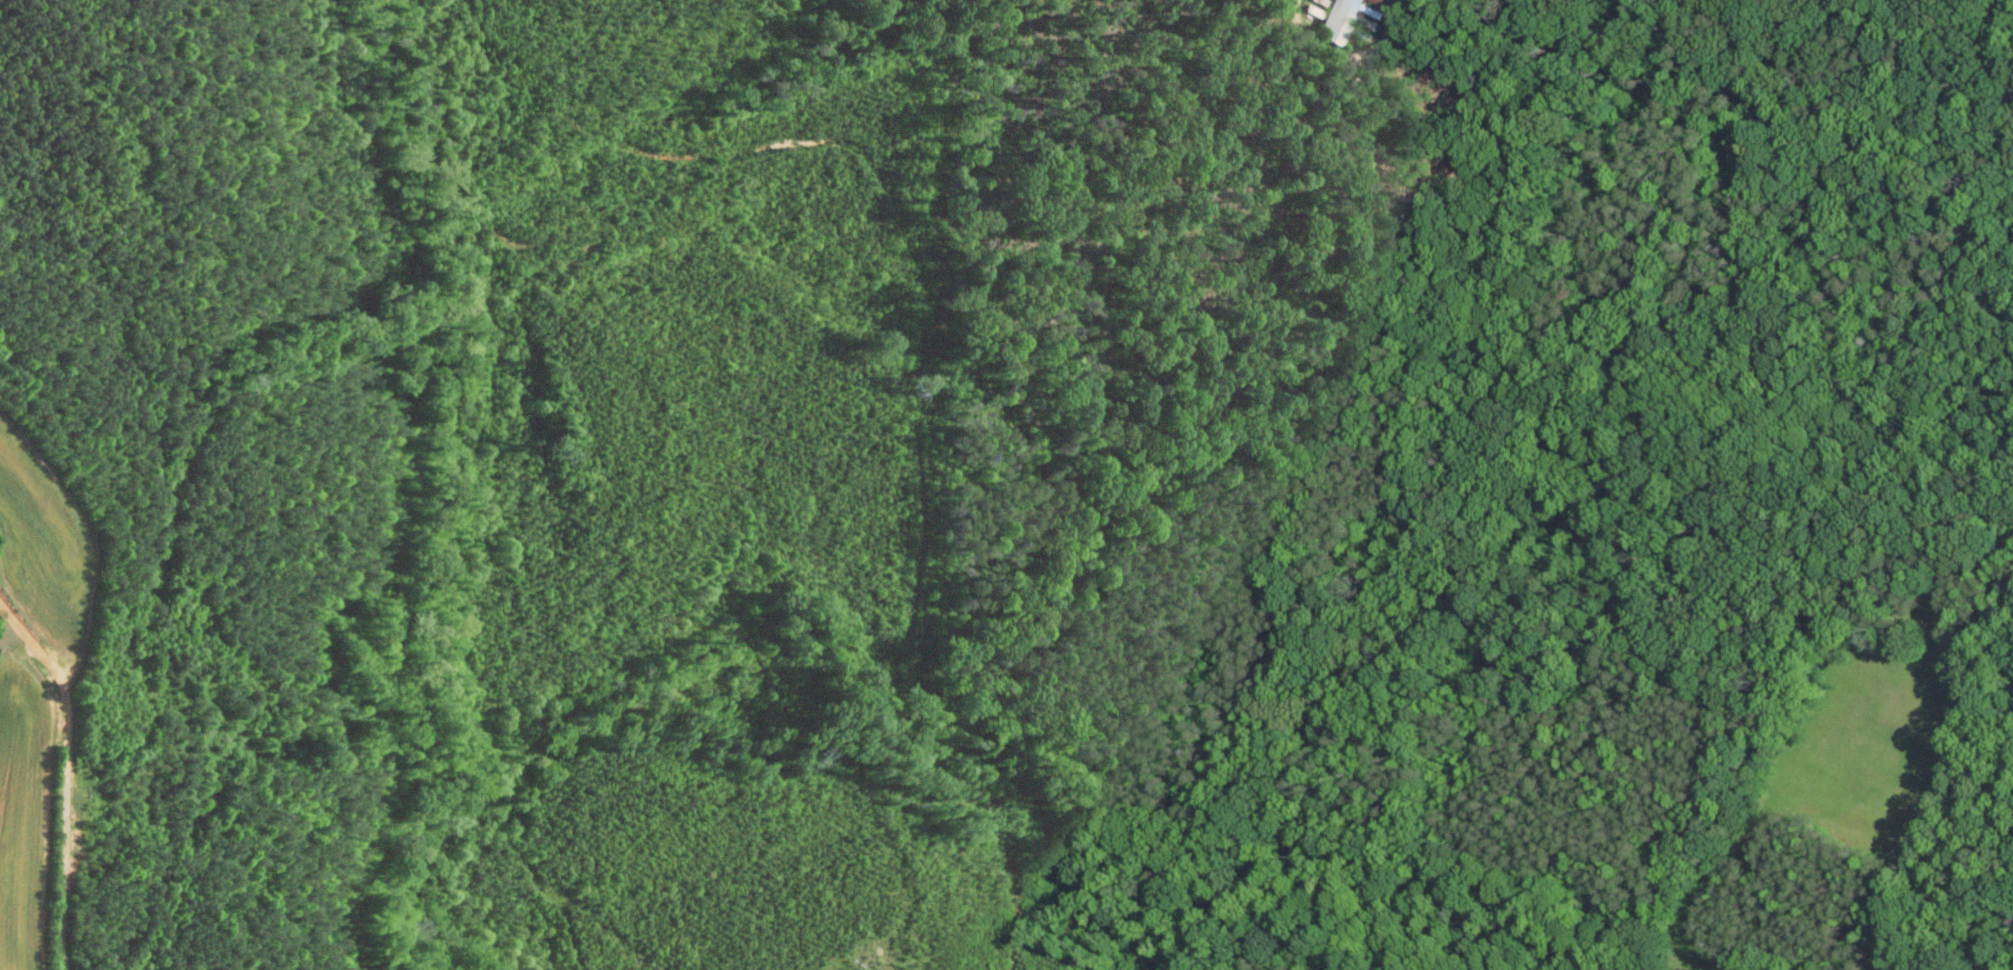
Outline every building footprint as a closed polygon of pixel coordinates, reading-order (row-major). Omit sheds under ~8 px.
[(1320,37),(1343,46),(1358,8),(1369,12),(1371,7),(1365,4),(1367,0),(1334,0),(1320,37)]
